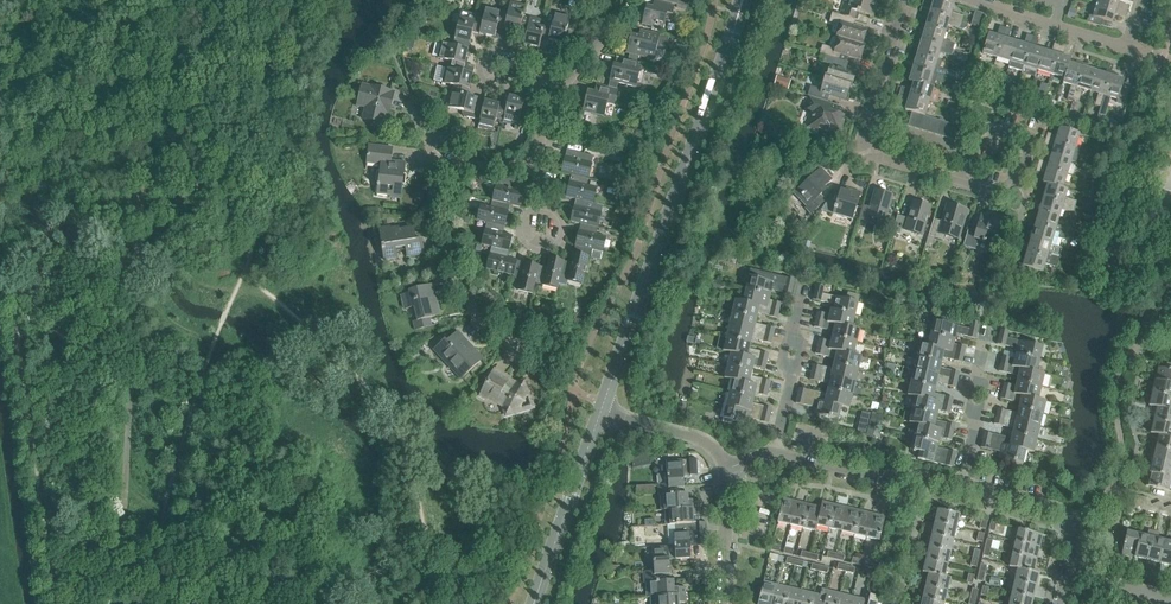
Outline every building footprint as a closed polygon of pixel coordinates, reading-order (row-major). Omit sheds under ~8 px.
[(864,0),(850,0),(849,3),(844,1),(839,16),(854,20),(856,13),(871,17),(875,3),(864,0)] [(961,23),(963,17),(951,13),(953,5),(938,0),(933,0),(929,13),(961,23)] [(1097,4),(1126,12),(1128,7),(1118,4),(1119,0),(1098,0),(1097,4)] [(507,15),(500,13),(497,27),(504,29),(503,30),(519,33),(522,19),(525,6),(510,2),(507,15)] [(646,6),(641,23),(662,29),(665,20),(671,22),(674,7),(656,2),(654,8),(646,6)] [(1090,15),(1090,16),(1088,23),(1101,27),(1103,20),(1112,23),(1114,15),(1124,18),(1126,12),(1097,4),(1093,16),(1090,15)] [(482,20),(476,18),(472,32),(479,34),(494,38),(497,27),(500,13),(501,10),(485,7),(482,20)] [(1076,11),(1069,9),(1067,16),(1073,18),(1076,11)] [(455,39),(453,46),(468,49),(469,43),(470,43),(472,32),(476,18),(476,15),(461,12),(454,39),(455,39)] [(551,25),(544,24),(541,38),(548,40),(563,44),(570,16),(554,12),(551,25)] [(979,28),(982,14),(975,12),(972,26),(979,28)] [(864,45),(862,45),(866,30),(853,26),(855,20),(854,20),(839,16),(832,13),(829,22),(839,25),(835,37),(864,46),(864,45)] [(925,27),(945,33),(947,25),(959,29),(961,23),(929,13),(925,27)] [(529,20),(522,19),(519,33),(526,34),(523,45),(539,49),(541,38),(544,24),(545,21),(530,17),(529,20)] [(411,35),(418,37),(421,27),(413,26),(411,35)] [(921,41),(952,50),(954,44),(942,41),(945,33),(925,27),(921,41)] [(996,38),(988,35),(982,54),(996,58),(1005,29),(999,27),(996,38)] [(996,58),(1010,62),(1015,43),(1008,41),(1011,31),(1005,29),(996,58)] [(672,38),(643,31),(641,38),(630,35),(626,53),(630,54),(628,60),(639,63),(641,56),(650,58),(649,60),(656,62),(661,42),(670,45),(672,38)] [(1015,43),(1010,62),(1023,66),(1032,38),(1026,36),(1023,46),(1015,43)] [(819,55),(824,56),(844,62),(846,57),(859,61),(864,46),(835,37),(835,38),(838,38),(834,49),(822,46),(819,55)] [(1032,38),(1023,66),(1037,71),(1043,51),(1035,49),(1038,39),(1032,38)] [(917,54),(937,61),(939,53),(951,56),(952,50),(921,41),(917,54)] [(450,61),(448,68),(462,72),(464,65),(468,50),(468,49),(453,46),(440,43),(437,58),(450,61)] [(1037,71),(1051,75),(1059,46),(1054,44),(1051,54),(1043,51),(1037,71)] [(1059,46),(1051,75),(1064,79),(1069,62),(1070,59),(1062,57),(1065,48),(1059,46)] [(913,68),(944,78),(946,72),(934,68),(937,61),(917,54),(913,68)] [(824,77),(824,78),(829,80),(845,85),(845,86),(851,88),(856,73),(845,70),(847,63),(844,62),(824,56),(822,63),(830,65),(826,77),(824,77)] [(608,88),(616,89),(618,83),(624,85),(623,88),(624,89),(624,85),(636,88),(636,86),(640,87),(644,69),(645,69),(645,68),(637,66),(638,62),(623,59),(622,66),(614,64),(613,67),(612,67),(611,68),(610,70),(609,71),(609,72),(609,74),(608,75),(608,76),(608,77),(608,79),(608,80),(610,81),(608,88)] [(1068,98),(1074,100),(1074,99),(1076,93),(1077,87),(1083,69),(1082,69),(1084,65),(1076,62),(1075,63),(1069,62),(1064,79),(1062,83),(1071,86),(1068,98)] [(448,68),(445,67),(441,83),(454,86),(453,93),(467,96),(469,89),(473,74),(462,72),(448,68)] [(944,78),(913,68),(908,82),(914,83),(928,87),(931,80),(942,83),(944,78)] [(1091,91),(1097,73),(1083,69),(1077,87),(1091,91)] [(1095,107),(1101,108),(1111,74),(1111,73),(1110,77),(1097,73),(1091,91),(1091,92),(1099,95),(1095,107)] [(1111,74),(1101,108),(1106,110),(1110,98),(1118,101),(1117,104),(1123,106),(1128,93),(1122,91),(1124,81),(1117,79),(1118,76),(1111,74)] [(411,78),(414,83),(419,80),(416,75),(411,78)] [(824,78),(823,80),(820,89),(810,86),(807,96),(827,102),(829,96),(845,101),(849,88),(851,88),(845,86),(845,85),(829,80),(824,78)] [(773,85),(787,90),(789,83),(776,79),(773,85)] [(901,88),(899,94),(929,103),(933,88),(928,87),(914,83),(911,91),(901,88)] [(988,89),(995,91),(997,85),(990,83),(988,89)] [(361,119),(383,125),(387,109),(390,110),(395,92),(361,84),(356,107),(364,108),(361,119)] [(1015,87),(1006,84),(1003,92),(1013,95),(1015,87)] [(583,111),(604,116),(607,99),(614,101),(617,91),(600,87),(599,94),(587,91),(583,111)] [(477,99),(467,96),(453,93),(450,92),(447,108),(474,114),(474,113),(481,115),(484,101),(477,99)] [(925,117),(929,103),(899,94),(897,100),(908,103),(905,111),(912,112),(919,115),(925,117)] [(506,106),(503,120),(502,123),(517,127),(521,114),(528,116),(532,101),(509,96),(506,106)] [(653,108),(656,100),(646,97),(643,105),(653,108)] [(810,117),(811,117),(811,119),(809,119),(805,131),(817,134),(818,130),(829,133),(830,128),(838,130),(843,115),(835,113),(835,114),(828,112),(830,106),(809,99),(806,111),(813,113),(812,115),(811,114),(810,117)] [(481,115),(478,128),(493,132),(496,119),(503,120),(506,106),(500,104),(484,100),(484,101),(481,115)] [(959,111),(960,106),(949,102),(947,107),(959,111)] [(907,126),(914,129),(919,115),(912,112),(907,126)] [(1074,119),(1082,122),(1084,115),(1076,113),(1074,119)] [(914,129),(919,130),(921,131),(925,117),(919,115),(914,129)] [(925,117),(921,131),(928,133),(932,119),(925,117)] [(928,133),(935,135),(939,121),(932,119),(928,133)] [(935,135),(942,137),(946,123),(939,121),(935,135)] [(942,137),(948,139),(953,125),(946,123),(942,137)] [(1111,124),(1109,130),(1118,133),(1120,126),(1111,124)] [(948,139),(955,141),(959,127),(953,125),(948,139)] [(763,131),(764,134),(767,136),(771,134),(772,131),(771,128),(768,126),(764,128),(763,131)] [(501,128),(496,127),(491,149),(495,150),(501,128)] [(955,141),(963,143),(967,130),(959,127),(955,141)] [(1045,140),(1075,149),(1079,134),(1060,128),(1057,137),(1047,134),(1045,140)] [(1051,156),(1071,162),(1075,149),(1045,140),(1044,145),(1054,148),(1051,156)] [(380,165),(378,182),(376,195),(390,196),(390,198),(400,199),(405,163),(390,161),(392,147),(368,144),(366,164),(380,165)] [(1158,159),(1162,160),(1167,162),(1170,150),(1161,147),(1158,159)] [(565,157),(561,173),(571,175),(588,179),(592,164),(590,164),(592,156),(567,150),(565,157)] [(1037,167),(1067,176),(1071,162),(1051,156),(1049,164),(1039,161),(1037,167)] [(1063,189),(1067,176),(1037,167),(1035,173),(1045,176),(1043,184),(1047,186),(1047,185),(1067,191),(1063,189)] [(798,190),(802,195),(799,198),(813,213),(825,202),(820,197),(821,196),(822,195),(822,194),(821,193),(819,191),(822,187),(823,188),(831,181),(820,170),(798,190)] [(566,197),(576,200),(593,204),(593,203),(597,188),(587,186),(588,179),(571,175),(570,180),(569,182),(566,197)] [(525,185),(509,181),(509,179),(496,182),(496,186),(492,201),(509,205),(520,208),(524,192),(525,185)] [(1047,185),(1047,186),(1043,199),(1074,208),(1076,202),(1065,199),(1067,191),(1047,185)] [(834,210),(833,215),(851,220),(859,193),(846,189),(845,192),(840,191),(839,195),(832,193),(821,211),(827,213),(828,209),(834,210)] [(859,220),(865,222),(867,216),(878,220),(878,219),(884,221),(892,196),(875,191),(869,208),(863,206),(859,220)] [(1039,212),(1059,218),(1061,211),(1073,214),(1074,208),(1043,199),(1039,212)] [(593,203),(593,204),(576,200),(575,203),(574,206),(570,222),(581,224),(598,228),(603,206),(593,203)] [(491,204),(490,208),(480,205),(477,221),(487,223),(504,227),(508,212),(508,210),(509,205),(492,201),(491,204)] [(891,233),(899,235),(900,230),(904,231),(905,229),(922,234),(930,208),(912,202),(907,219),(897,216),(891,233)] [(933,219),(927,237),(939,241),(941,234),(958,239),(966,212),(945,205),(940,221),(933,219)] [(1035,226),(1066,235),(1068,229),(1057,226),(1059,218),(1039,212),(1035,226)] [(963,247),(975,251),(978,241),(980,241),(980,242),(985,244),(985,243),(994,246),(1000,225),(996,223),(997,221),(981,216),(976,232),(968,229),(963,247)] [(481,245),(492,248),(509,252),(513,236),(502,234),(503,230),(504,227),(487,223),(486,227),(485,230),(481,245)] [(580,228),(579,231),(575,246),(603,253),(606,237),(596,235),(597,232),(598,228),(581,224),(580,228)] [(379,229),(383,261),(397,259),(395,252),(405,251),(407,257),(424,255),(422,240),(416,241),(414,227),(399,230),(399,226),(379,229)] [(1035,226),(1031,239),(1055,247),(1057,239),(1064,241),(1066,235),(1035,226)] [(1027,253),(1058,263),(1060,257),(1062,249),(1055,247),(1031,239),(1027,253)] [(567,278),(567,281),(582,284),(588,257),(601,260),(603,253),(575,246),(574,251),(573,253),(571,263),(567,262),(564,261),(560,277),(567,278)] [(486,270),(513,276),(514,276),(518,261),(507,258),(508,254),(509,252),(492,248),(491,252),(490,254),(486,270)] [(1022,267),(1042,273),(1044,265),(1056,269),(1058,263),(1027,253),(1022,267)] [(542,286),(557,289),(560,277),(564,261),(549,258),(546,268),(543,267),(540,266),(535,284),(539,284),(542,286)] [(533,294),(535,284),(540,266),(525,263),(521,262),(518,261),(514,276),(513,276),(512,278),(520,280),(518,290),(533,294)] [(745,289),(771,295),(772,290),(791,295),(795,280),(750,269),(745,289)] [(413,291),(402,294),(406,309),(417,306),(420,319),(414,321),(416,330),(436,325),(435,324),(431,325),(429,318),(440,315),(432,284),(413,289),(413,291)] [(830,310),(855,316),(859,302),(822,294),(824,287),(815,285),(812,300),(831,304),(830,310)] [(735,299),(735,300),(779,310),(781,303),(770,300),(771,295),(745,289),(742,301),(735,299)] [(735,300),(732,313),(756,319),(758,313),(777,318),(779,310),(735,300)] [(534,323),(534,322),(536,312),(529,310),(526,322),(534,323)] [(815,320),(860,331),(860,330),(853,328),(855,316),(830,310),(829,315),(817,312),(815,320)] [(732,313),(729,325),(773,336),(775,328),(755,324),(756,319),(732,313)] [(831,337),(857,343),(860,331),(815,320),(814,327),(832,332),(831,337)] [(930,334),(955,340),(956,335),(975,340),(979,324),(971,322),(969,329),(933,321),(930,334)] [(729,325),(725,338),(750,344),(751,339),(771,343),(773,336),(729,325)] [(1008,331),(1000,329),(996,345),(1015,349),(1014,354),(1040,361),(1043,347),(1006,338),(1008,331)] [(433,350),(460,380),(482,359),(481,360),(468,345),(468,344),(457,332),(447,342),(445,339),(433,350)] [(919,345),(963,355),(965,348),(954,345),(955,340),(930,334),(927,346),(919,344),(919,345)] [(816,347),(861,358),(861,357),(854,355),(857,343),(831,337),(830,342),(818,339),(816,347)] [(725,338),(722,351),(766,361),(768,354),(749,349),(750,344),(725,338)] [(916,357),(941,364),(942,358),(961,363),(963,355),(919,345),(916,357)] [(832,364),(858,371),(861,358),(816,347),(815,355),(834,359),(832,364)] [(730,353),(727,365),(753,371),(754,366),(765,369),(766,361),(722,351),(730,353)] [(1002,357),(1000,364),(1044,375),(1044,374),(1037,372),(1040,361),(1014,354),(1013,360),(1002,357)] [(913,370),(957,381),(958,373),(940,369),(941,364),(916,357),(913,370)] [(887,363),(885,375),(893,377),(896,365),(887,363)] [(1170,384),(1170,365),(1166,363),(1165,369),(1158,367),(1155,380),(1170,384)] [(810,373),(855,384),(858,371),(832,364),(831,369),(812,365),(810,373)] [(1017,376),(1016,381),(1041,388),(1044,375),(1000,364),(998,372),(1017,376)] [(727,365),(724,378),(768,389),(770,381),(751,376),(753,371),(727,365)] [(479,397),(485,401),(489,400),(501,407),(504,418),(534,410),(528,390),(526,390),(524,381),(511,385),(507,383),(507,382),(504,380),(506,377),(494,370),(479,397)] [(910,383),(935,389),(936,384),(955,388),(957,381),(913,370),(910,383)] [(826,390),(852,396),(855,384),(810,373),(808,381),(827,385),(826,390)] [(731,380),(728,393),(754,399),(755,394),(766,396),(768,389),(724,378),(724,379),(731,380)] [(1152,393),(1170,398),(1170,384),(1155,380),(1152,393)] [(1003,383),(1001,391),(1046,402),(1046,401),(1038,399),(1041,388),(1016,381),(1014,386),(1003,383)] [(907,396),(950,406),(952,399),(933,394),(935,389),(910,383),(907,396)] [(797,396),(849,409),(852,396),(826,390),(825,395),(799,389),(797,396)] [(1018,403),(1017,409),(1043,415),(1046,402),(1001,391),(999,399),(1018,403)] [(728,393),(725,405),(769,416),(771,408),(753,404),(754,399),(728,393)] [(1149,406),(1170,411),(1170,398),(1152,393),(1149,406)] [(849,409),(797,396),(795,403),(814,408),(813,413),(838,419),(841,407),(849,409)] [(911,410),(937,416),(938,411),(948,414),(950,406),(907,396),(906,396),(914,398),(911,410)] [(769,416),(725,405),(722,418),(748,424),(749,419),(768,423),(769,416)] [(1153,420),(1170,424),(1170,411),(1149,406),(1156,408),(1153,420)] [(997,409),(995,417),(1040,427),(1043,415),(1017,409),(1016,414),(997,409)] [(908,423),(953,433),(954,426),(936,421),(937,416),(911,410),(908,423)] [(858,431),(866,433),(870,414),(862,413),(858,431)] [(871,414),(868,425),(879,428),(882,417),(871,414)] [(1012,428),(1011,434),(1037,440),(1040,427),(995,417),(993,424),(1012,428)] [(1150,433),(1170,438),(1170,424),(1153,420),(1150,433)] [(907,436),(913,437),(938,443),(939,438),(951,441),(953,433),(908,423),(916,425),(914,430),(909,428),(907,436)] [(983,433),(981,440),(1034,453),(1037,440),(1011,434),(1010,439),(983,433)] [(1170,451),(1170,438),(1150,433),(1150,434),(1157,435),(1155,447),(1170,451)] [(944,466),(952,468),(956,453),(937,448),(938,443),(913,437),(909,450),(946,459),(944,466)] [(1034,453),(981,440),(980,448),(999,452),(997,458),(1023,464),(1026,452),(1033,453),(1034,453)] [(1152,460),(1170,465),(1170,451),(1155,447),(1152,460)] [(666,484),(667,495),(670,495),(670,488),(684,487),(684,488),(683,473),(690,472),(690,476),(698,475),(697,459),(690,459),(690,460),(683,461),(682,460),(667,461),(668,473),(667,474),(667,477),(668,477),(669,484),(666,484)] [(1148,473),(1170,478),(1170,465),(1152,460),(1148,473)] [(1009,465),(1007,471),(1016,473),(1018,467),(1009,465)] [(1145,486),(1169,491),(1170,482),(1170,478),(1148,473),(1145,486)] [(658,485),(658,496),(661,496),(662,508),(662,511),(700,508),(700,505),(700,500),(692,501),(692,502),(688,502),(688,493),(687,488),(684,488),(684,487),(670,488),(670,495),(667,495),(666,484),(658,485)] [(1135,495),(1132,508),(1145,511),(1146,507),(1151,505),(1148,499),(1135,495)] [(777,523),(790,526),(796,501),(783,498),(777,523)] [(790,526),(802,529),(808,504),(796,501),(790,526)] [(816,526),(829,529),(835,504),(822,501),(816,526)] [(1146,507),(1145,511),(1158,514),(1159,510),(1164,509),(1161,502),(1151,505),(1146,507)] [(808,504),(802,529),(815,532),(820,507),(808,504)] [(829,529),(841,532),(847,507),(835,504),(829,529)] [(1170,517),(1170,514),(1170,506),(1164,509),(1159,510),(1158,514),(1170,517)] [(841,532),(853,535),(859,510),(847,507),(841,532)] [(707,530),(706,522),(699,523),(698,516),(701,515),(699,515),(699,512),(700,512),(700,508),(662,511),(666,511),(667,525),(688,524),(689,531),(699,530),(707,530)] [(853,535),(866,538),(872,513),(859,510),(853,535)] [(959,515),(937,510),(934,522),(956,527),(959,515)] [(872,513),(866,538),(878,541),(884,516),(872,513)] [(931,534),(953,540),(956,527),(934,522),(931,534)] [(707,530),(699,530),(689,531),(688,524),(667,525),(667,526),(676,525),(676,531),(674,532),(675,545),(673,545),(674,547),(674,546),(676,559),(692,558),(691,546),(708,545),(707,530)] [(1043,535),(1017,529),(1014,541),(1040,547),(1043,535)] [(1140,534),(1134,557),(1147,560),(1154,530),(1148,529),(1147,536),(1140,534)] [(1147,560),(1159,563),(1165,540),(1158,538),(1159,531),(1154,530),(1147,560)] [(1121,554),(1134,557),(1140,534),(1126,531),(1121,554)] [(928,547),(950,552),(953,540),(931,534),(928,547)] [(1159,563),(1170,566),(1170,541),(1165,540),(1159,563)] [(1040,547),(1014,541),(1011,554),(1037,560),(1040,547)] [(771,550),(779,552),(781,546),(772,544),(771,550)] [(653,547),(653,554),(654,560),(653,560),(653,563),(654,563),(654,571),(652,571),(652,582),(670,581),(669,559),(676,559),(674,546),(674,547),(668,547),(668,546),(653,547)] [(925,559),(947,565),(950,552),(928,547),(925,559)] [(782,554),(791,556),(792,550),(784,548),(782,554)] [(808,560),(809,554),(800,552),(799,558),(808,560)] [(834,560),(836,554),(826,552),(825,558),(834,560)] [(768,560),(777,562),(779,556),(770,553),(768,560)] [(808,560),(815,562),(817,556),(809,554),(808,560)] [(1037,560),(1011,554),(1008,567),(1017,568),(1034,572),(1037,560)] [(784,564),(793,566),(795,560),(786,558),(784,564)] [(850,564),(859,566),(861,560),(851,558),(850,564)] [(878,566),(884,568),(886,559),(880,558),(878,566)] [(947,565),(925,559),(922,573),(928,575),(944,578),(947,565)] [(864,567),(873,569),(874,563),(866,561),(864,567)] [(845,573),(846,566),(837,564),(836,571),(845,573)] [(845,573),(853,575),(854,568),(846,566),(845,573)] [(1034,572),(1017,568),(1014,581),(1037,587),(1040,573),(1034,572)] [(862,576),(870,578),(872,572),(863,570),(862,576)] [(644,572),(644,578),(644,583),(647,583),(648,597),(686,595),(685,587),(679,588),(679,589),(674,589),(673,580),(670,581),(652,582),(652,571),(644,572)] [(944,578),(928,575),(925,587),(947,592),(951,579),(944,578)] [(999,579),(990,576),(989,583),(997,586),(999,579)] [(776,584),(763,581),(758,603),(771,603),(776,584)] [(1037,587),(1014,581),(1010,594),(1033,600),(1037,587)] [(789,587),(776,584),(771,603),(784,603),(789,587)] [(801,590),(789,587),(784,603),(797,603),(801,590)] [(925,587),(922,599),(944,603),(945,603),(947,592),(925,587)] [(827,590),(821,588),(820,594),(813,593),(811,603),(824,603),(827,590)] [(813,593),(801,590),(797,603),(811,603),(813,593)] [(839,593),(827,590),(824,603),(837,603),(839,593)] [(852,596),(839,593),(837,603),(850,603),(852,596)] [(850,603),(877,603),(878,596),(869,594),(868,600),(852,596),(850,603)] [(1010,594),(1008,603),(1032,603),(1033,600),(1010,594)] [(652,600),(652,603),(679,603),(686,603),(686,595),(648,597),(648,598),(651,598),(652,600)]
